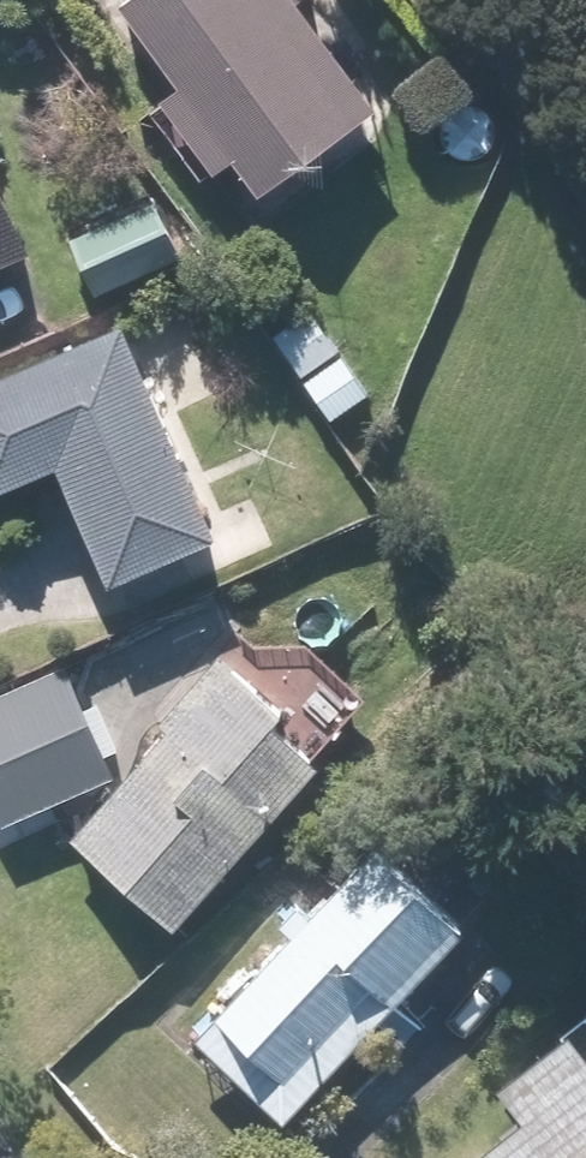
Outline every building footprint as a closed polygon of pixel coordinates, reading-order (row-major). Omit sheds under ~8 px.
[(280,0),(138,0),(113,19),(171,94),(153,108),(206,177),(226,162),(257,202),(369,115),(280,0)] [(26,257),(0,202),(0,269),(26,257)] [(179,263),(151,203),(75,237),(103,298),(179,263)] [(365,398),(305,313),(269,339),(329,423),(365,398)] [(211,548),(129,336),(0,386),(0,500),(48,481),(92,593),(211,548)] [(284,719),(219,662),(60,842),(163,932),(306,770),(268,737),(284,719)] [(0,699),(0,830),(109,782),(61,672),(0,699)] [(456,945),(363,856),(187,1040),(280,1129),(456,945)] [(562,1038),(497,1090),(526,1126),(486,1157),(585,1157),(585,1068),(562,1038)]
